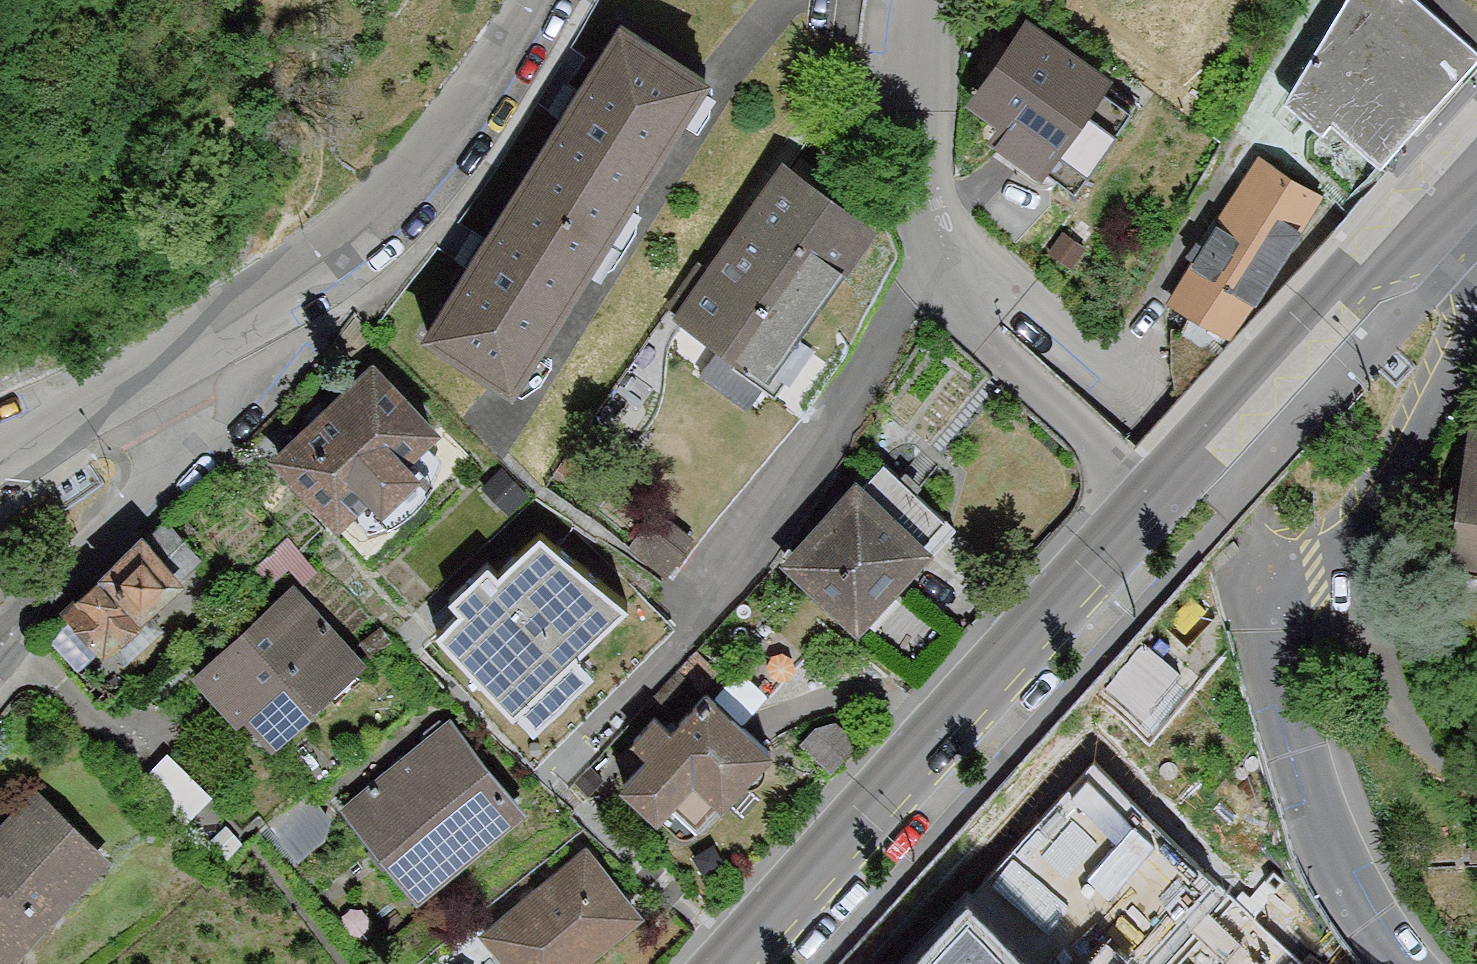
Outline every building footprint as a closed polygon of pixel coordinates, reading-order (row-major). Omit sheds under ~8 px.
[(1269,84),(1380,173),(1476,54),(1476,48),(1417,0),(1337,0),(1269,84)] [(1105,79),(1024,19),(963,101),(1044,161),(1105,79)] [(606,23),(513,169),(613,232),(706,87),(606,23)] [(780,157),(668,315),(764,383),(876,224),(780,157)] [(511,388),(613,232),(513,169),(408,318),(511,388)] [(1340,217),(1286,170),(1172,300),(1226,347),(1340,217)] [(389,382),(293,483),(371,556),(467,455),(389,382)] [(1441,557),(1476,562),(1476,431),(1458,429),(1441,557)] [(797,560),(855,611),(932,524),(874,473),(797,560)] [(63,596),(105,641),(187,567),(145,522),(63,596)] [(573,649),(623,602),(533,533),(448,623),(530,724),(594,669),(573,649)] [(292,579),(198,664),(271,744),(364,659),(292,579)] [(634,760),(704,830),(775,759),(705,689),(634,760)] [(524,801),(448,713),(347,800),(424,888),(524,801)] [(0,807),(0,963),(2,963),(111,857),(31,776),(0,807)] [(593,847),(485,940),(506,963),(600,963),(654,917),(593,847)] [(965,918),(924,963),(1016,963),(965,918)]
